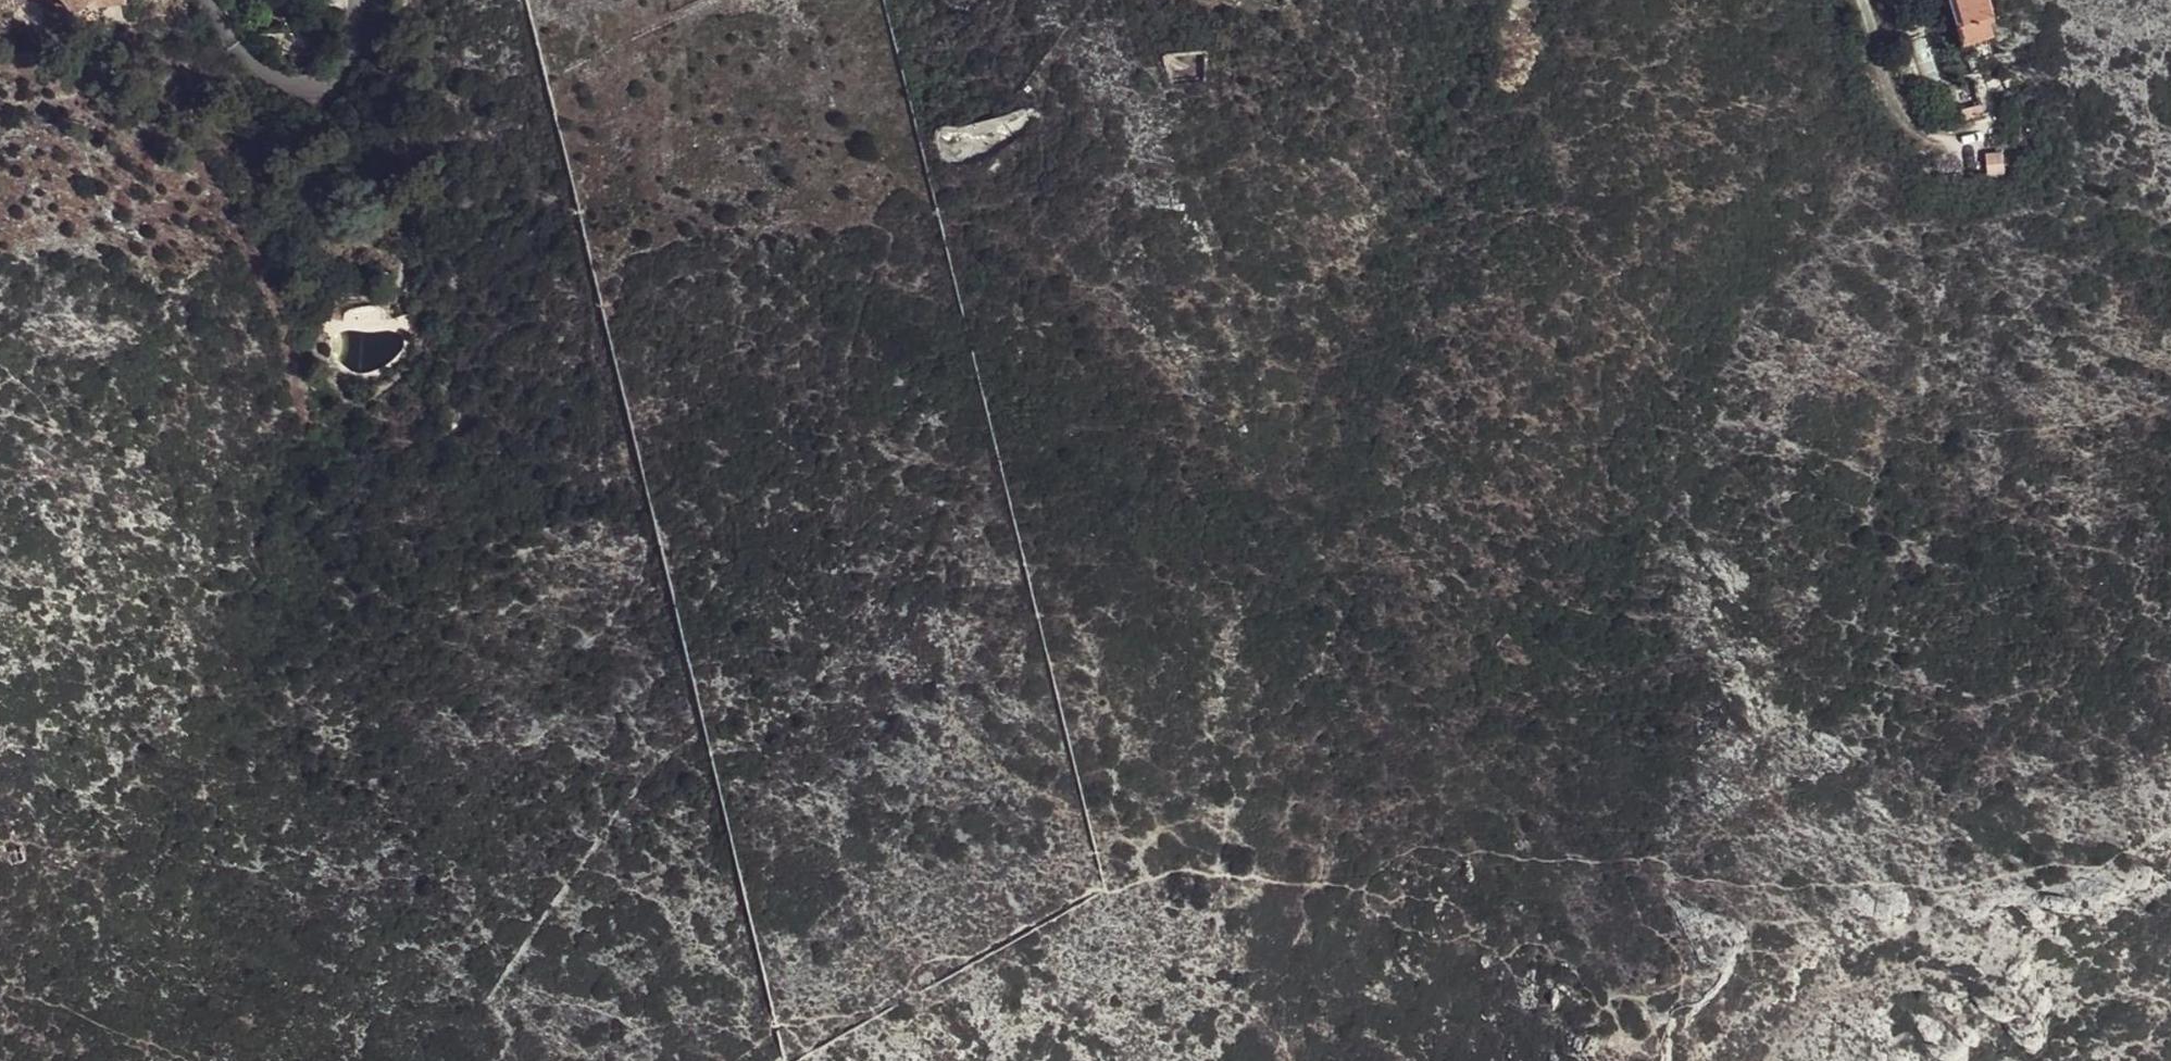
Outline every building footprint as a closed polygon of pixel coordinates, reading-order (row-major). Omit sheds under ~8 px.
[(1972,21),(1992,18),(1988,0),(1968,0),(1972,21)] [(1942,150),(1940,173),(1983,170),(1984,146),(1942,150)] [(372,274),(376,285),(387,283),(383,272),(372,274)]
